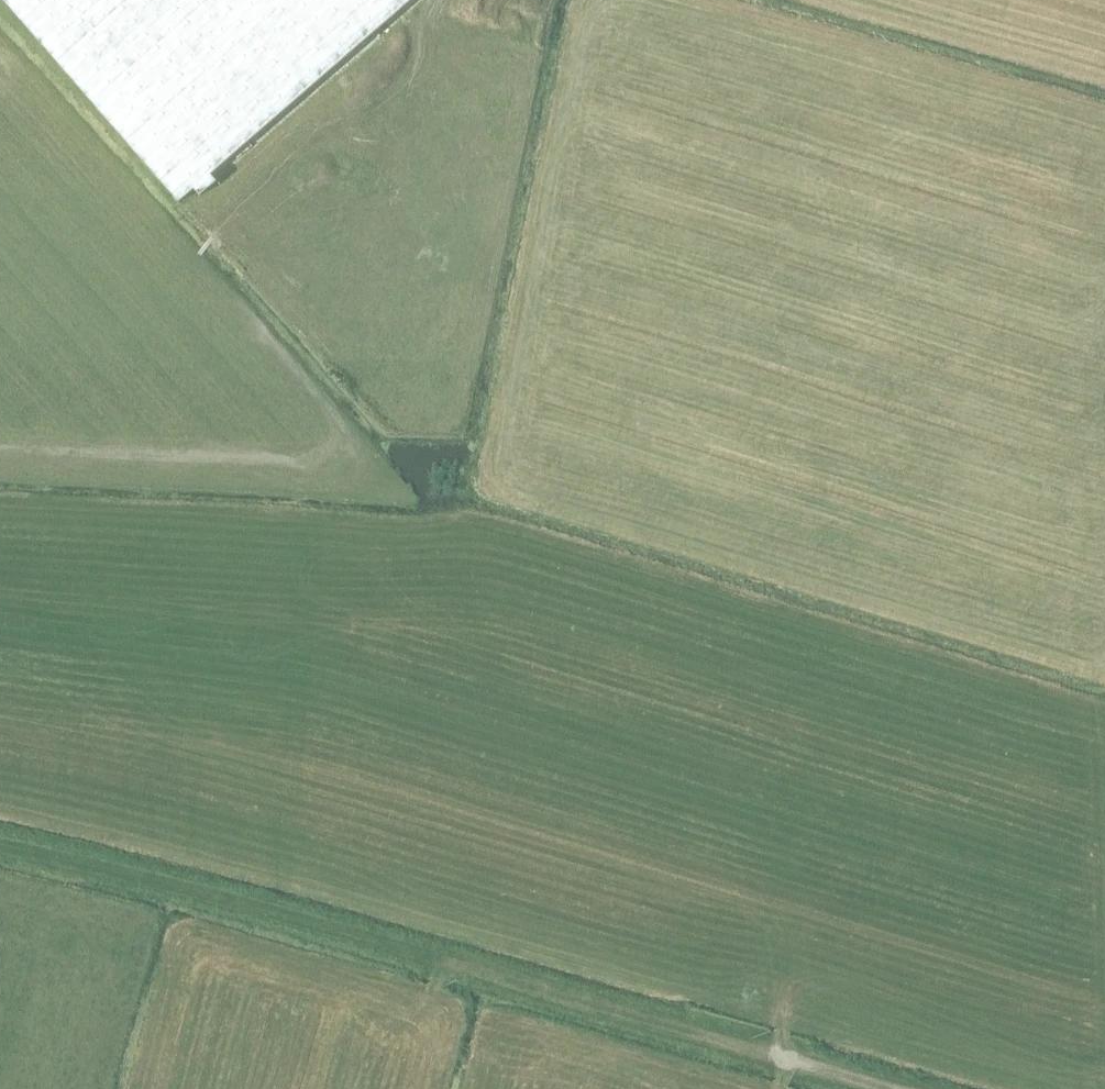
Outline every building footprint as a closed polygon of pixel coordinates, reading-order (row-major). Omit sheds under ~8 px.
[(180,202),(194,189),(200,196),(217,181),(211,175),(412,0),(4,0),(180,202)]
